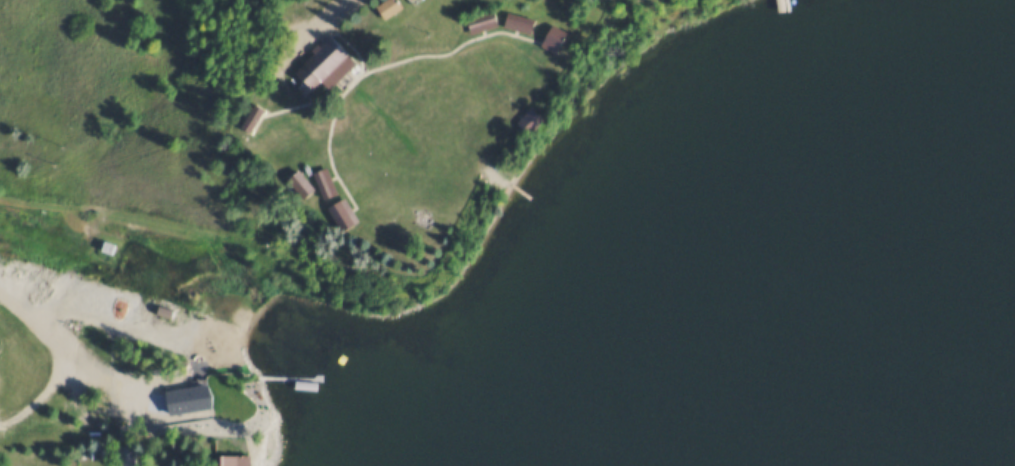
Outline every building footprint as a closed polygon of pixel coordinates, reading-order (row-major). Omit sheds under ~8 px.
[(368,5),(376,0),(389,0),(393,6),(376,17),(368,5)] [(396,0),(386,0),(377,7),(386,20),(402,8),(396,0)] [(460,18),(485,10),(489,23),(464,31),(460,18)] [(499,11),(526,18),(523,31),(496,24),(499,11)] [(544,23),(558,30),(547,51),(533,43),(544,23)] [(323,34),(349,58),(314,96),(288,72),(323,34)] [(249,102),(258,107),(244,130),(235,125),(249,102)] [(523,106),(536,117),(522,132),(510,121),(523,106)] [(306,171),(320,166),(329,191),(316,196),(306,171)] [(282,177),(293,169),(307,188),(297,196),(282,177)] [(322,205),(338,197),(350,220),(333,229),(322,205)] [(103,238),(114,243),(111,252),(99,246),(103,238)] [(108,445),(129,445),(129,465),(108,465),(108,445)] [(241,454),(241,465),(206,465),(206,454),(241,454)] [(256,455),(230,455),(230,465),(256,465),(256,455)]
